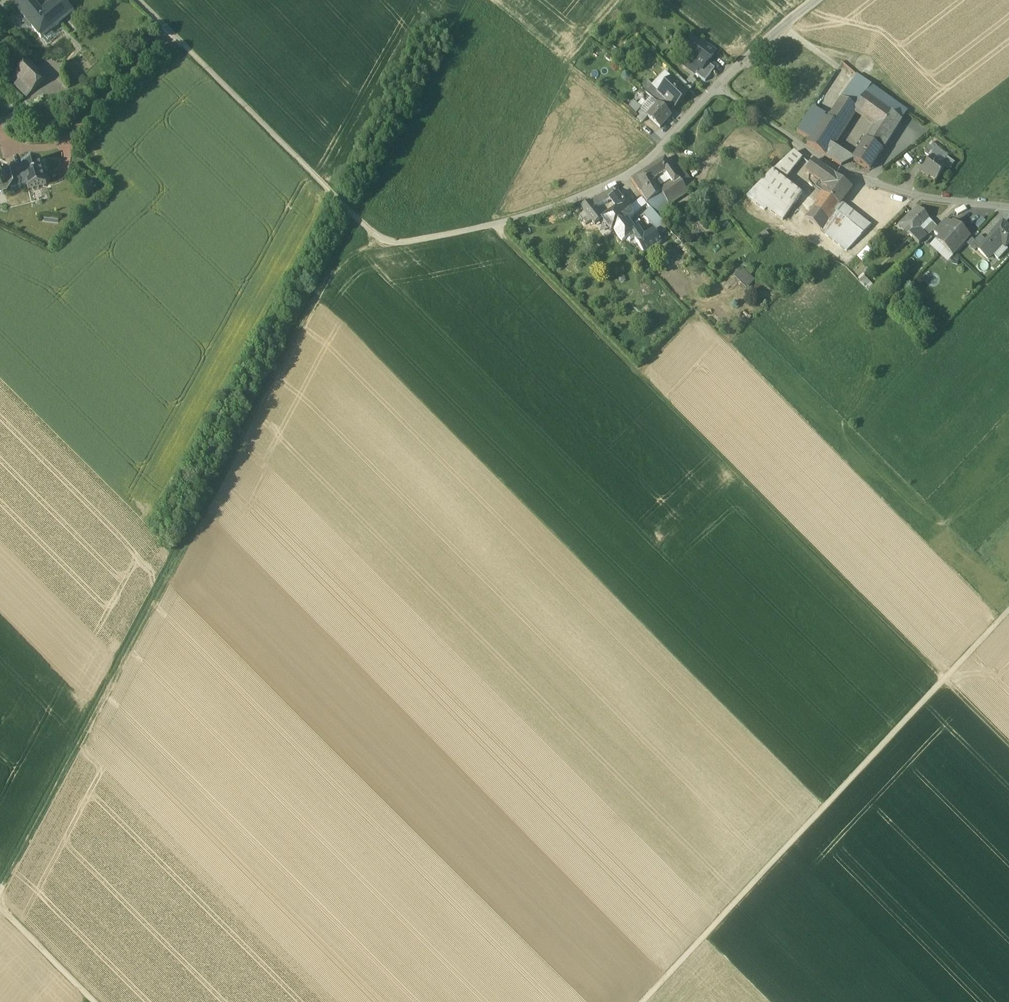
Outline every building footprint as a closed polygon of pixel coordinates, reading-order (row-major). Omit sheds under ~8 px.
[(15,7),(32,27),(37,21),(33,15),(38,11),(32,3),(36,0),(22,0),(15,7)] [(33,15),(37,21),(32,27),(42,39),(74,13),(63,0),(52,0),(38,11),(33,15)] [(702,42),(688,60),(700,69),(702,70),(707,63),(716,52),(702,42)] [(700,69),(688,60),(684,66),(696,75),(700,69)] [(715,69),(707,63),(702,70),(700,69),(696,75),(705,82),(715,69)] [(44,81),(27,64),(11,79),(29,96),(32,93),(44,81)] [(828,120),(824,117),(810,139),(808,144),(823,154),(842,166),(853,161),(853,160),(853,159),(836,148),(835,149),(831,147),(855,109),(882,129),(872,144),(882,150),(907,111),(857,74),(828,120)] [(686,85),(694,88),(697,79),(689,76),(686,85)] [(660,93),(659,93),(671,105),(674,108),(688,94),(672,79),(660,93)] [(671,105),(659,93),(660,93),(654,87),(647,94),(658,104),(665,111),(671,105)] [(665,111),(658,104),(647,117),(660,129),(672,116),(665,111)] [(813,108),(798,130),(810,139),(824,117),(813,108)] [(853,159),(853,160),(853,161),(870,171),(883,151),(872,144),(866,140),(853,159)] [(930,143),(923,154),(929,158),(936,147),(930,143)] [(822,192),(816,200),(804,192),(802,195),(784,182),(802,158),(794,153),(747,197),(765,210),(766,208),(783,221),(794,205),(807,214),(803,218),(847,251),(871,226),(841,204),(840,206),(822,192)] [(942,166),(931,158),(920,173),(928,178),(929,177),(935,181),(945,169),(945,168),(942,166)] [(665,159),(656,165),(661,172),(664,170),(674,185),(661,193),(670,206),(688,193),(665,159)] [(947,159),(942,166),(945,168),(945,169),(948,171),(954,163),(947,159)] [(852,189),(814,161),(806,172),(826,187),(822,192),(840,206),(841,204),(852,189)] [(41,162),(22,167),(27,188),(28,192),(47,187),(41,162)] [(661,172),(656,165),(650,169),(654,176),(661,172)] [(650,169),(632,181),(645,201),(653,195),(655,198),(660,195),(650,180),(654,176),(650,169)] [(23,170),(8,174),(8,178),(7,179),(10,188),(11,188),(12,192),(27,188),(23,170)] [(4,196),(5,195),(10,188),(7,179),(0,175),(0,174),(0,197),(4,196)] [(614,191),(582,208),(585,212),(592,221),(595,226),(602,220),(593,208),(610,200),(617,195),(614,191)] [(660,195),(655,198),(653,195),(645,201),(656,213),(662,210),(670,206),(661,193),(660,195)] [(617,195),(610,200),(615,206),(622,201),(617,195)] [(631,198),(624,203),(622,201),(615,206),(617,209),(626,221),(640,210),(631,198)] [(906,207),(894,220),(899,225),(910,211),(906,207)] [(918,207),(903,221),(907,226),(911,222),(917,228),(928,218),(918,207)] [(617,209),(604,218),(614,230),(626,221),(617,209)] [(667,228),(650,209),(646,214),(657,227),(657,228),(662,233),(664,232),(667,228)] [(656,213),(655,213),(663,222),(668,219),(662,210),(656,213)] [(592,221),(585,212),(580,217),(587,225),(592,221)] [(614,230),(604,218),(602,220),(611,232),(614,230)] [(937,228),(933,232),(939,237),(951,224),(946,219),(937,228)] [(626,221),(614,230),(623,242),(627,238),(632,235),(635,232),(626,221)] [(911,222),(907,226),(903,221),(899,225),(919,246),(926,239),(921,234),(916,229),(917,228),(911,222)] [(939,237),(935,241),(944,249),(962,230),(953,222),(939,237)] [(992,235),(1002,245),(1005,248),(1008,244),(1008,228),(1003,222),(992,235)] [(932,223),(924,231),(929,236),(933,232),(937,228),(932,223)] [(681,241),(667,228),(664,232),(677,245),(681,241)] [(654,233),(644,239),(638,230),(635,232),(632,235),(635,238),(644,253),(660,243),(654,233)] [(962,230),(944,249),(953,257),(971,238),(962,230)] [(906,239),(902,234),(897,238),(901,243),(906,239)] [(986,242),(978,250),(988,259),(1002,245),(992,235),(986,241),(986,242)] [(980,236),(972,245),(978,250),(986,242),(986,241),(980,236)] [(754,281),(742,269),(737,275),(741,279),(744,282),(749,287),(754,281)] [(741,279),(733,287),(736,291),(744,282),(741,279)]
